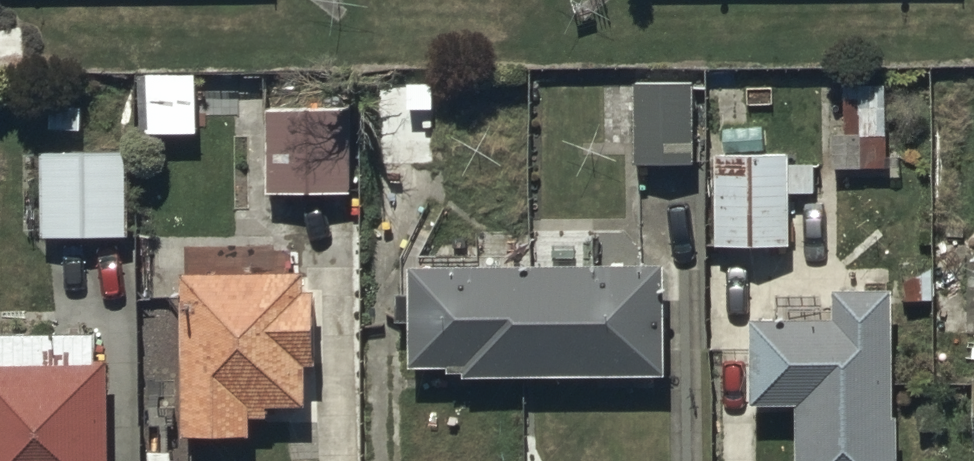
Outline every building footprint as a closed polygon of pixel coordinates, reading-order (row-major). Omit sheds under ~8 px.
[(136,73),(137,132),(194,131),(192,72),(136,73)] [(375,85),(377,165),(432,164),(431,84),(375,85)] [(632,85),(633,160),(693,159),(692,84),(632,85)] [(831,133),(831,166),(884,166),(883,84),(843,84),(843,133),(831,133)] [(268,102),(268,191),(351,191),(351,102),(268,102)] [(713,175),(714,246),(744,245),(744,250),(755,250),(755,246),(785,245),(784,194),(814,194),(814,163),(789,164),(789,151),(746,152),(746,174),(713,175)] [(39,154),(40,233),(124,232),(123,153),(39,154)] [(662,267),(407,267),(407,295),(397,295),(397,320),(409,320),(409,366),(462,366),(462,376),(662,375),(662,267)] [(182,269),(182,432),(247,434),(247,416),(264,417),(265,405),(303,406),(305,362),(312,363),(315,291),(303,290),(303,272),(182,269)] [(750,319),(750,404),(794,404),(794,460),(894,460),(891,291),(830,291),(830,319),(750,319)] [(106,362),(94,362),(94,333),(0,334),(0,460),(107,460),(106,362)]
